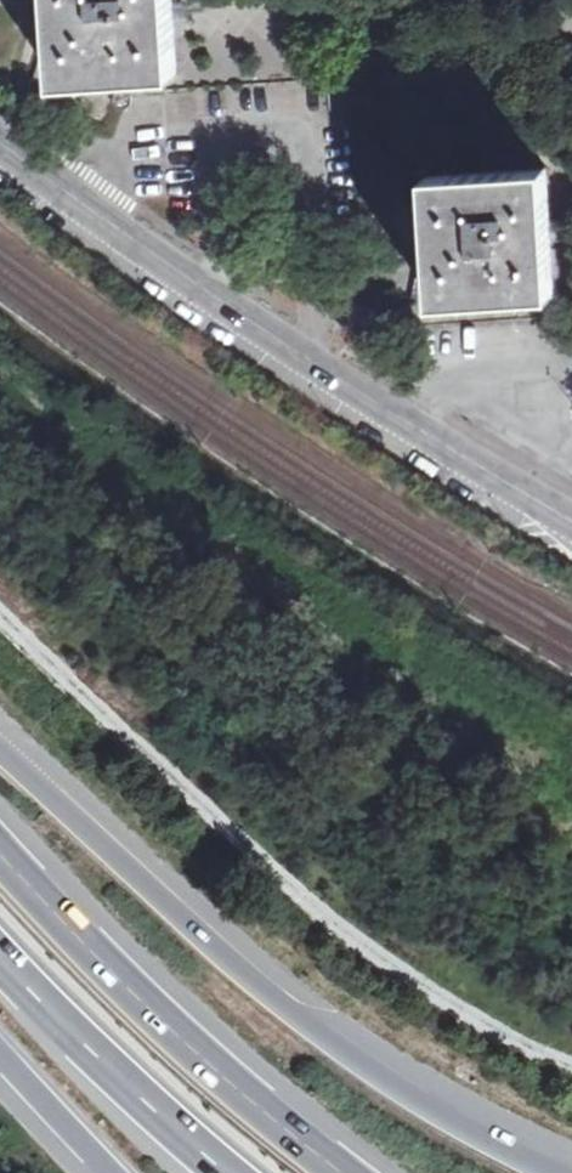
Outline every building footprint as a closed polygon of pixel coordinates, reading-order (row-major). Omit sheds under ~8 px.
[(126,78),(179,75),(176,21),(175,0),(53,0),(54,22),(57,82),(126,78)] [(176,21),(194,20),(193,0),(175,0),(176,21)] [(127,93),(126,78),(57,82),(54,22),(46,26),(48,37),(39,78),(51,83),(58,92),(59,106),(55,119),(108,148),(123,119),(129,119),(137,110),(134,96),(127,93)] [(433,246),(436,302),(556,294),(552,241),(552,229),(551,220),(548,167),(428,174),(433,246)] [(552,241),(571,239),(571,219),(551,220),(552,229),(552,241)] [(414,302),(436,302),(433,246),(427,248),(424,252),(414,302)]
